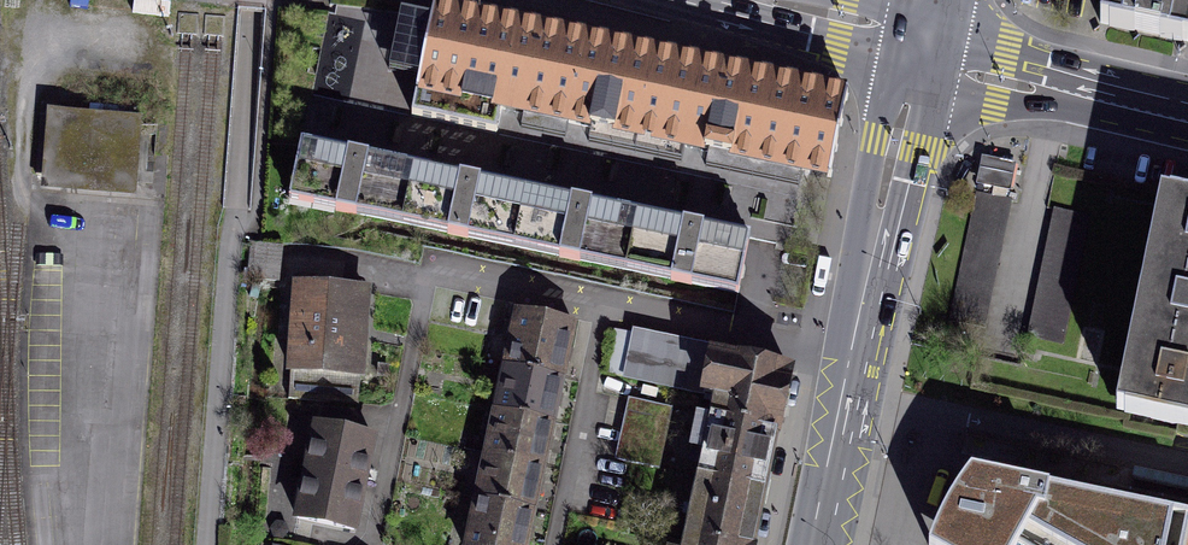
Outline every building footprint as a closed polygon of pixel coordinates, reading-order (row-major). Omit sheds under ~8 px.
[(1076,29),(1173,49),(1183,0),(1082,0),(1076,29)] [(438,20),(419,102),(526,124),(737,167),(834,186),(852,100),(438,20)] [(42,109),(42,189),(139,190),(140,110),(42,109)] [(379,158),(308,143),(295,203),(744,298),(757,238),(712,228),(604,205),(491,182),(379,158)] [(949,320),(986,328),(1012,200),(975,193),(949,320)] [(1123,411),(1187,425),(1187,202),(1167,198),(1123,411)] [(1028,336),(1065,344),(1091,217),(1054,209),(1028,336)] [(364,296),(295,292),(289,400),(358,404),(364,296)] [(519,314),(509,360),(568,371),(577,326),(519,314)] [(716,421),(780,435),(794,372),(717,356),(718,350),(632,332),(621,383),(720,405),(716,421)] [(509,360),(500,406),(559,417),(568,371),(509,360)] [(500,406),(491,451),(549,463),(559,417),(500,406)] [(780,435),(716,421),(704,479),(767,493),(780,435)] [(320,427),(301,522),(348,532),(368,437),(320,427)] [(491,451),(482,497),(540,509),(544,489),(549,463),(491,451)] [(971,468),(930,544),(1187,544),(1187,514),(971,468)] [(704,479),(690,541),(710,544),(756,544),(767,493),(704,479)] [(472,543),(482,544),(533,544),(540,509),(482,497),(472,543)]
